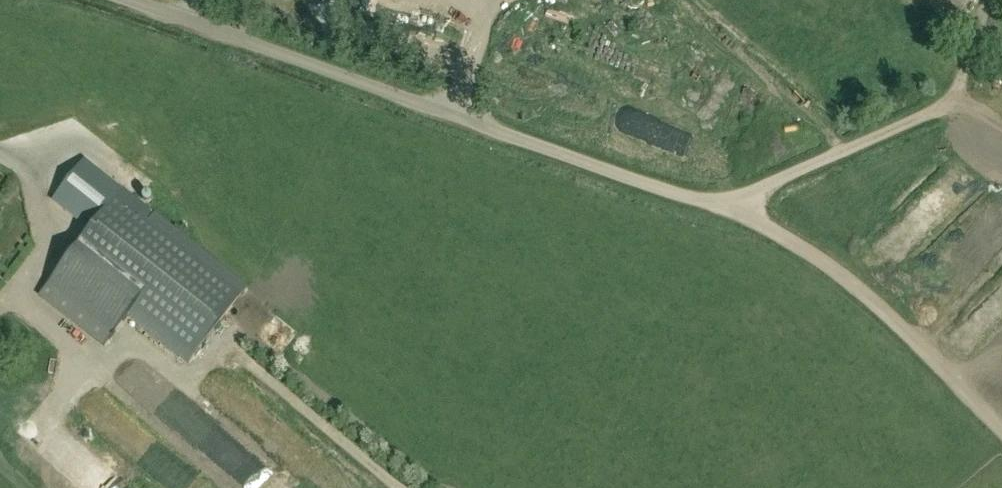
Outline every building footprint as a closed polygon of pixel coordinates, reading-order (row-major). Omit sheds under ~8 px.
[(961,12),(967,0),(937,0),(961,12)] [(730,125),(738,127),(745,103),(738,101),(730,125)] [(65,187),(53,201),(89,229),(92,226),(95,222),(97,219),(100,215),(104,211),(106,208),(108,205),(111,202),(115,197),(118,192),(123,187),(87,159),(65,187)] [(189,361),(248,286),(123,187),(118,192),(115,197),(111,202),(108,205),(106,208),(104,211),(100,215),(97,219),(95,222),(92,226),(89,229),(79,241),(80,242),(39,293),(104,344),(128,313),(189,361)]
